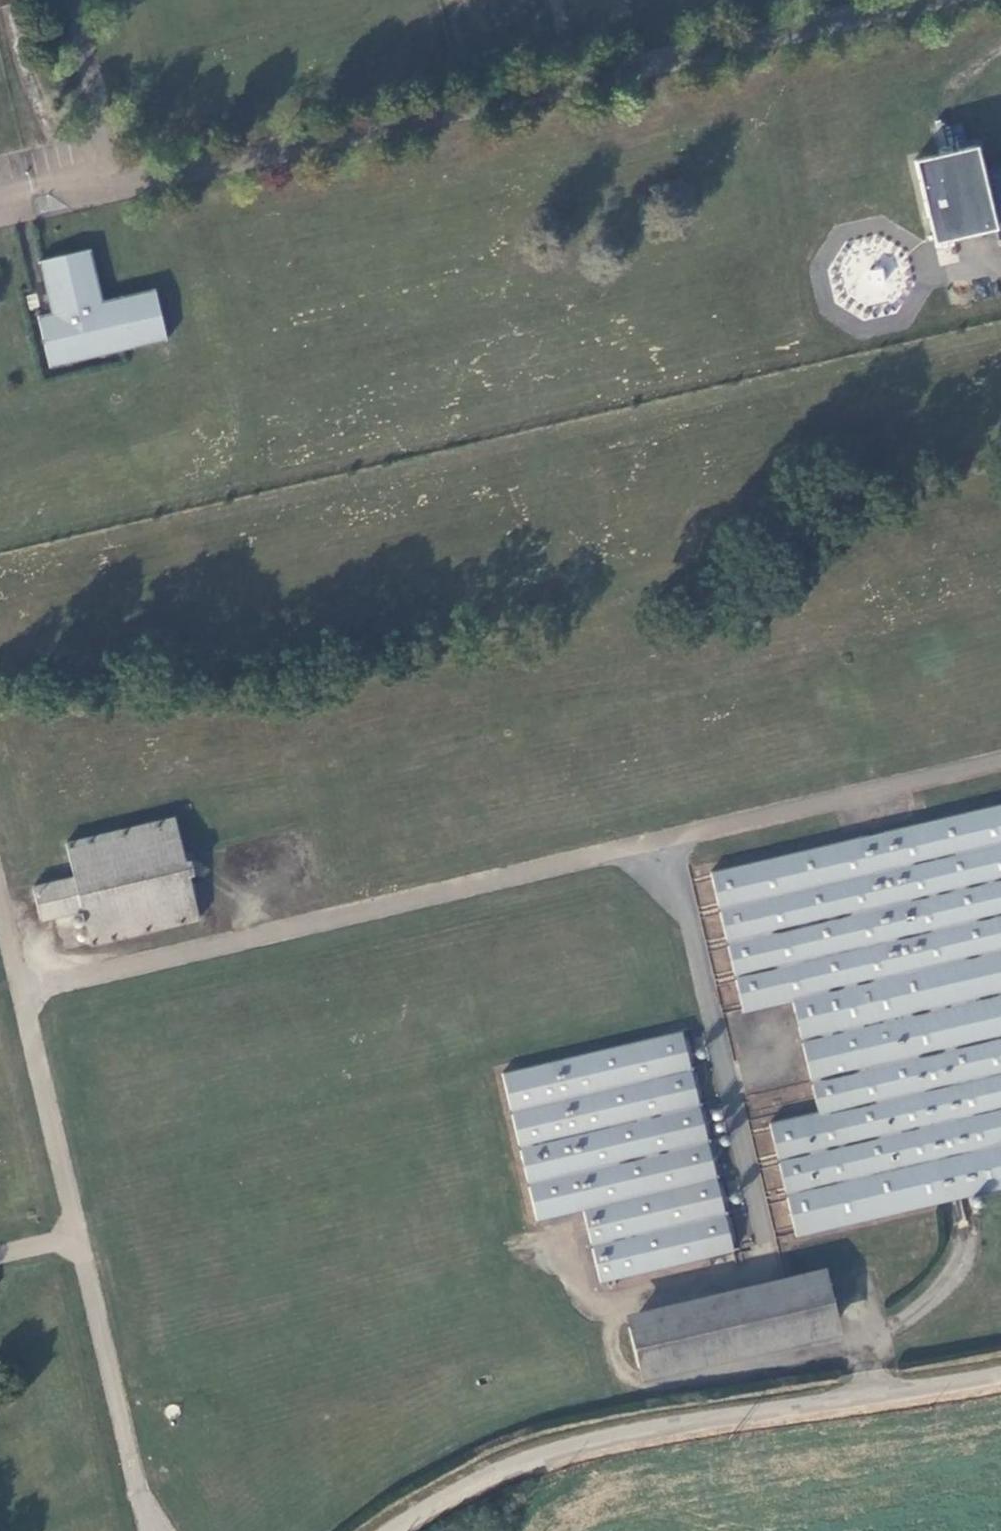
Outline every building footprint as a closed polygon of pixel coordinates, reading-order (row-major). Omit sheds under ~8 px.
[(978,144),(918,158),(937,239),(998,225),(1000,237),(1000,236),(1000,170),(984,174),(978,144)] [(47,368),(104,355),(162,342),(149,288),(99,300),(87,249),(80,251),(34,261),(46,313),(35,316),(47,368)] [(826,845),(709,872),(742,1011),(788,1001),(815,1113),(768,1124),(794,1235),(1000,1187),(1000,804),(826,845)] [(173,816),(66,841),(73,875),(32,885),(39,917),(81,908),(88,941),(196,917),(173,816)] [(676,1033),(634,1042),(606,1049),(500,1073),(533,1219),(566,1212),(579,1208),(584,1231),(596,1281),(726,1252),(705,1160),(676,1033)] [(820,1268),(621,1315),(636,1381),(836,1335),(820,1268)]
